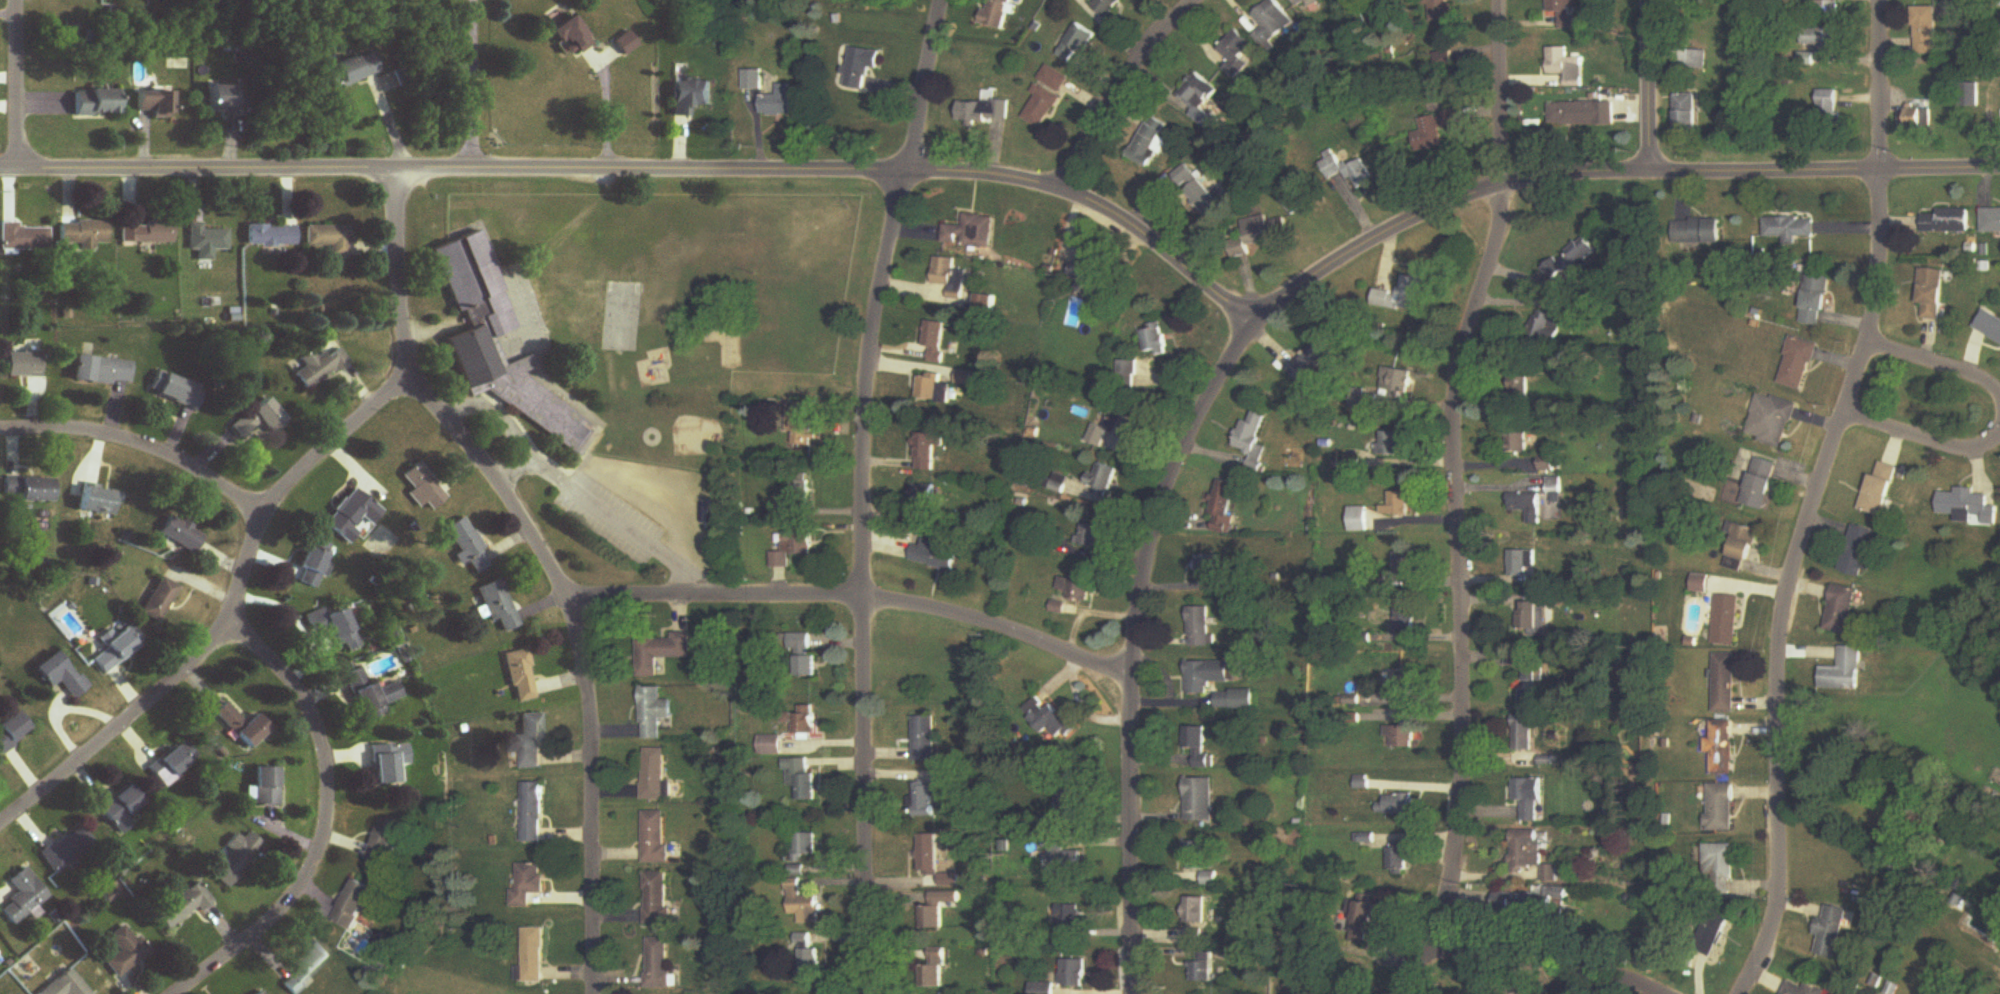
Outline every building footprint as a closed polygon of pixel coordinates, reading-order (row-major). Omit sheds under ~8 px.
[(1012,0),(989,0),(983,25),(1004,31),(1012,0)] [(1110,21),(1128,0),(1096,0),(1091,5),(1110,21)] [(1277,40),(1297,21),(1278,0),(1273,0),(1255,17),(1277,40)] [(1300,9),(1310,4),(1312,8),(1330,0),(1296,0),(1300,9)] [(1452,0),(1432,0),(1433,23),(1453,22),(1452,0)] [(1552,14),(1561,14),(1562,30),(1578,30),(1578,0),(1552,0),(1552,14)] [(1844,1),(1812,1),(1812,17),(1844,17),(1844,1)] [(1941,8),(1917,8),(1917,55),(1941,55),(1941,8)] [(592,45),(573,16),(551,31),(570,59),(592,45)] [(1082,69),(1100,34),(1077,23),(1060,59),(1082,69)] [(1258,47),(1241,29),(1220,51),(1237,68),(1258,47)] [(1820,57),(1838,57),(1838,29),(1806,29),(1806,46),(1820,46),(1820,57)] [(637,47),(629,33),(614,41),(623,56),(637,47)] [(847,89),(867,92),(870,69),(880,70),(882,52),(852,48),(847,89)] [(1584,58),(1569,58),(1569,49),(1550,49),(1550,76),(1567,76),(1567,88),(1584,88),(1584,58)] [(1708,50),(1681,50),(1681,69),(1708,69),(1708,50)] [(1439,70),(1457,68),(1455,51),(1436,54),(1439,70)] [(379,72),(371,52),(325,70),(333,91),(379,72)] [(1975,63),(1975,77),(1989,77),(1989,63),(1975,63)] [(1071,79),(1050,66),(1041,80),(1062,93),(1071,79)] [(764,71),(745,71),(745,91),(764,91),(764,71)] [(1196,111),(1192,116),(1209,130),(1218,120),(1205,109),(1220,91),(1200,73),(1179,97),(1196,111)] [(674,81),(672,117),(693,118),(693,109),(714,110),(715,83),(674,81)] [(1980,84),(1961,84),(1961,108),(1981,108),(1980,84)] [(1038,97),(1025,119),(1043,130),(1062,99),(1039,85),(1033,94),(1038,97)] [(763,96),(762,117),(794,117),(795,86),(779,86),(779,97),(763,96)] [(209,116),(241,117),(241,87),(209,87),(209,116)] [(75,116),(118,116),(118,91),(75,91),(75,116)] [(1842,91),(1821,91),(1821,121),(1842,121),(1842,91)] [(171,117),(171,92),(136,92),(136,117),(171,117)] [(1678,95),(1678,134),(1699,134),(1699,95),(1678,95)] [(961,123),(1010,125),(1011,104),(962,101),(961,123)] [(1551,127),(1616,127),(1616,103),(1551,103),(1551,127)] [(1905,131),(1930,131),(1930,110),(1910,110),(1910,119),(1905,119),(1905,131)] [(1169,124),(1153,116),(1132,158),(1152,168),(1160,154),(1163,155),(1170,142),(1162,138),(1169,124)] [(1417,151),(1444,149),(1442,118),(1422,119),(1423,133),(1416,134),(1417,151)] [(1362,157),(1344,168),(1337,155),(1322,164),(1332,180),(1347,171),(1359,191),(1376,182),(1362,157)] [(1172,178),(1206,218),(1221,205),(1187,164),(1172,178)] [(1279,200),(1294,216),(1307,203),(1293,187),(1279,200)] [(1999,233),(1999,209),(1986,209),(1986,233),(1999,233)] [(1941,210),(1941,215),(1927,215),(1927,233),(1974,233),(1974,210),(1941,210)] [(995,219),(965,216),(964,227),(945,226),(944,244),(992,248),(995,219)] [(1247,247),(1289,238),(1285,218),(1268,222),(1267,216),(1242,221),(1247,247)] [(1788,237),(1788,246),(1799,246),(1799,237),(1818,237),(1818,219),(1766,219),(1766,237),(1788,237)] [(1724,244),(1724,220),(1678,220),(1678,244),(1724,244)] [(60,223),(60,245),(79,245),(79,248),(107,247),(107,222),(60,223)] [(48,251),(48,228),(20,228),(20,223),(0,223),(0,251),(48,251)] [(188,250),(197,251),(197,261),(212,262),(212,250),(226,250),(227,230),(201,230),(202,224),(189,223),(188,250)] [(120,244),(172,244),(172,224),(120,224),(120,244)] [(246,246),(295,246),(295,226),(246,226),(246,246)] [(328,246),(328,258),(347,258),(347,227),(305,227),(305,246),(328,246)] [(432,249),(453,309),(464,317),(469,331),(447,339),(467,398),(482,393),(581,457),(596,434),(593,425),(527,383),(520,361),(504,366),(499,351),(506,349),(504,342),(512,340),(510,333),(514,326),(481,232),(432,249)] [(1556,257),(1544,269),(1562,288),(1601,251),(1587,236),(1560,261),(1556,257)] [(966,270),(956,270),(957,260),(936,259),(935,286),(951,286),(950,292),(965,293),(966,270)] [(1923,318),(1945,321),(1950,270),(1928,268),(1923,318)] [(1401,294),(1376,290),(1373,307),(1414,313),(1416,297),(1430,299),(1433,279),(1404,274),(1401,294)] [(1827,327),(1832,277),(1809,275),(1804,324),(1827,327)] [(554,324),(540,289),(524,295),(538,331),(554,324)] [(1999,342),(1999,316),(1986,309),(1975,328),(1999,342)] [(1568,320),(1545,311),(1535,338),(1559,346),(1568,320)] [(944,364),(947,323),(928,322),(927,347),(931,347),(930,363),(944,364)] [(1146,356),(1167,353),(1165,325),(1143,327),(1146,356)] [(1305,386),(1335,348),(1319,335),(1288,373),(1305,386)] [(1782,386),(1810,391),(1818,342),(1790,338),(1782,386)] [(294,374),(303,391),(347,366),(337,348),(314,361),(310,352),(298,359),(303,369),(294,374)] [(4,378),(40,378),(40,352),(4,352),(4,378)] [(128,386),(131,362),(75,356),(72,381),(128,386)] [(1414,399),(1414,370),(1385,369),(1385,398),(1414,399)] [(195,411),(203,389),(156,372),(148,394),(195,411)] [(978,374),(960,373),(959,385),(977,386),(978,374)] [(919,399),(951,405),(954,386),(943,384),(944,379),(923,375),(919,399)] [(1748,438),(1787,449),(1800,405),(1761,393),(1748,438)] [(229,430),(240,441),(259,423),(269,434),(284,420),(264,398),(229,430)] [(1144,419),(1121,410),(1116,420),(1109,417),(1104,428),(1094,424),(1087,442),(1103,449),(1109,434),(1134,444),(1144,419)] [(1242,421),(1235,450),(1252,454),(1248,469),(1261,473),(1267,448),(1258,446),(1266,417),(1253,414),(1251,424),(1242,421)] [(1531,453),(1531,427),(1512,427),(1512,453),(1531,453)] [(1384,432),(1384,456),(1408,456),(1408,432),(1384,432)] [(944,471),(944,435),(917,435),(917,471),(944,471)] [(1557,471),(1557,456),(1544,456),(1544,471),(1557,471)] [(1768,512),(1781,465),(1758,459),(1746,506),(1768,512)] [(408,494),(418,510),(441,494),(420,463),(401,475),(412,491),(408,494)] [(1095,476),(1090,473),(1085,483),(1108,494),(1118,472),(1101,463),(1095,476)] [(1865,511),(1888,518),(1902,469),(1878,463),(1865,511)] [(813,473),(796,473),(795,517),(813,517),(813,473)] [(1566,478),(1551,478),(1551,494),(1566,494),(1566,478)] [(19,503),(53,503),(53,479),(4,479),(4,498),(19,498),(19,503)] [(1210,533),(1229,535),(1237,484),(1218,481),(1210,533)] [(121,493),(85,484),(79,511),(115,519),(121,493)] [(1999,517),(1999,507),(1992,507),(1992,496),(1975,495),(1976,489),(1959,488),(1958,494),(1940,493),(1939,515),(1958,516),(1958,524),(1974,525),(1975,517),(1985,518),(1985,526),(1999,527),(1999,517)] [(383,513),(353,489),(324,525),(349,545),(357,535),(352,530),(361,519),(371,527),(383,513)] [(1384,516),(1412,516),(1412,493),(1393,493),(1393,507),(1384,507),(1384,516)] [(1545,525),(1545,495),(1513,495),(1513,513),(1532,513),(1532,525),(1545,525)] [(1352,533),(1370,533),(1370,508),(1352,508),(1352,533)] [(467,517),(446,528),(458,554),(454,556),(459,567),(468,562),(475,576),(492,567),(467,517)] [(202,535),(167,518),(158,537),(193,554),(202,535)] [(1101,549),(1104,527),(1082,524),(1079,546),(1101,549)] [(1746,561),(1753,563),(1762,531),(1740,525),(1728,569),(1743,573),(1746,561)] [(1882,534),(1858,525),(1842,572),(1866,580),(1882,534)] [(398,541),(380,526),(362,547),(380,562),(398,541)] [(773,553),(773,569),(792,569),(792,557),(813,557),(814,531),(787,530),(787,553),(773,553)] [(316,591),(334,548),(312,539),(295,582),(316,591)] [(912,563),(954,574),(960,551),(918,540),(912,563)] [(1513,578),(1537,578),(1537,552),(1513,552),(1513,578)] [(1396,584),(1415,584),(1415,554),(1396,554),(1396,584)] [(1204,556),(1205,584),(1220,584),(1219,555),(1204,556)] [(1094,604),(1097,580),(1061,575),(1058,598),(1094,604)] [(1694,593),(1710,593),(1710,577),(1694,577),(1694,593)] [(155,624),(178,590),(161,578),(138,613),(155,624)] [(477,590),(497,636),(520,626),(500,580),(477,590)] [(1859,591),(1835,587),(1828,632),(1851,636),(1859,591)] [(1738,647),(1741,597),(1717,596),(1715,646),(1738,647)] [(64,643),(85,632),(69,602),(48,612),(64,643)] [(1541,627),(1541,605),(1522,605),(1522,627),(1541,627)] [(1191,648),(1216,648),(1216,608),(1191,608),(1191,648)] [(328,616),(339,655),(358,650),(347,611),(328,616)] [(1419,634),(1419,611),(1398,611),(1398,634),(1419,634)] [(143,643),(130,627),(91,659),(104,675),(143,643)] [(691,659),(691,634),(672,634),(672,640),(638,639),(638,678),(658,678),(658,659),(691,659)] [(816,657),(813,657),(813,636),(790,635),(790,652),(801,652),(801,678),(816,679),(816,657)] [(1862,691),(1863,648),(1842,648),(1842,668),(1823,668),(1822,690),(1862,691)] [(504,655),(514,703),(536,698),(526,650),(504,655)] [(59,683),(73,700),(88,688),(57,652),(35,670),(51,689),(59,683)] [(1716,714),(1738,714),(1738,655),(1716,655),(1716,714)] [(1233,684),(1233,663),(1189,662),(1189,695),(1211,695),(1212,683),(1233,684)] [(385,714),(382,706),(403,698),(397,682),(373,692),(363,668),(344,675),(363,723),(385,714)] [(1387,671),(1387,699),(1414,699),(1414,671),(1387,671)] [(674,701),(662,701),(662,689),(643,689),(643,741),(663,740),(663,720),(674,720),(674,701)] [(1218,710),(1256,710),(1256,692),(1218,692),(1218,710)] [(1023,710),(1041,735),(1050,729),(1058,741),(1074,730),(1055,704),(1046,710),(1038,699),(1023,710)] [(214,715),(232,733),(244,722),(225,703),(214,715)] [(819,707),(796,707),(796,735),(819,735),(819,707)] [(16,712),(0,724),(0,754),(31,731),(16,712)] [(543,769),(541,714),(520,715),(521,736),(511,737),(512,754),(523,753),(523,770),(543,769)] [(270,730),(256,715),(235,735),(249,750),(270,730)] [(936,717),(915,717),(915,762),(936,762),(936,717)] [(1535,767),(1535,717),(1516,717),(1516,767),(1535,767)] [(1714,776),(1735,776),(1736,722),(1713,722),(1713,739),(1708,739),(1708,755),(1714,755),(1714,776)] [(1417,749),(1417,727),(1387,727),(1387,749),(1417,749)] [(1208,728),(1187,728),(1187,749),(1197,749),(1197,769),(1216,769),(1216,755),(1208,755),(1208,728)] [(781,755),(781,738),(763,738),(763,755),(781,755)] [(162,788),(198,759),(183,740),(147,769),(162,788)] [(375,786),(400,784),(398,766),(409,765),(407,744),(372,746),(375,786)] [(645,801),(667,801),(667,750),(645,750),(645,801)] [(817,773),(810,773),(809,759),(785,761),(786,787),(798,786),(799,803),(818,802),(817,773)] [(278,806),(278,768),(254,768),(254,806),(278,806)] [(1215,823),(1215,779),(1188,779),(1188,823),(1215,823)] [(1517,823),(1538,823),(1538,780),(1517,780),(1517,823)] [(127,817),(144,804),(129,784),(98,808),(120,836),(133,826),(127,817)] [(544,843),(544,784),(523,784),(523,843),(544,843)] [(935,818),(935,797),(942,797),(942,785),(916,785),(916,818),(935,818)] [(1736,785),(1710,785),(1710,832),(1736,832),(1736,785)] [(1382,816),(1414,816),(1414,795),(1382,795),(1382,816)] [(646,813),(646,858),(667,858),(667,813),(646,813)] [(367,853),(364,860),(390,869),(404,831),(381,823),(370,855),(367,853)] [(56,876),(95,844),(78,824),(39,856),(56,876)] [(228,890),(264,845),(248,832),(242,839),(235,833),(224,848),(232,854),(212,877),(228,890)] [(1514,871),(1545,871),(1545,882),(1559,881),(1559,867),(1545,867),(1544,832),(1513,832),(1514,871)] [(819,857),(819,833),(795,833),(795,865),(806,865),(806,857),(819,857)] [(920,835),(920,877),(940,877),(940,835),(920,835)] [(1207,842),(1189,842),(1189,872),(1207,872),(1207,842)] [(1390,875),(1411,875),(1411,842),(1390,842),(1390,875)] [(1735,845),(1706,845),(1706,887),(1735,887),(1735,845)] [(1082,852),(1063,852),(1063,872),(1082,872),(1082,852)] [(512,891),(512,908),(531,908),(531,894),(544,894),(544,865),(518,865),(518,891),(512,891)] [(18,895),(0,907),(0,910),(11,925),(48,900),(26,868),(7,880),(18,895)] [(647,874),(647,927),(671,927),(671,874),(647,874)] [(334,923),(355,933),(376,890),(355,879),(334,923)] [(789,917),(800,917),(800,926),(822,925),(821,897),(802,898),(802,880),(789,881),(789,917)] [(213,902),(193,881),(156,918),(170,932),(196,906),(202,913),(213,902)] [(921,907),(921,931),(945,931),(945,892),(928,892),(928,907),(921,907)] [(1495,910),(1539,915),(1541,897),(1497,892),(1495,910)] [(1356,925),(1379,928),(1382,897),(1360,894),(1356,925)] [(1187,899),(1187,926),(1207,926),(1207,899),(1187,899)] [(1082,906),(1062,906),(1062,937),(1082,937),(1082,906)] [(1821,938),(1818,956),(1841,960),(1849,910),(1828,906),(1826,920),(1820,919),(1817,937),(1821,938)] [(1733,917),(1713,910),(1697,952),(1716,960),(1733,917)] [(116,979),(147,957),(124,925),(108,937),(119,953),(104,963),(116,979)] [(545,983),(545,929),(523,929),(523,983),(545,983)] [(812,950),(812,936),(799,936),(799,980),(821,980),(821,950),(812,950)] [(648,939),(648,989),(671,989),(671,939),(648,939)] [(317,942),(292,964),(298,970),(282,984),(291,993),(294,993),(333,959),(317,942)] [(943,990),(943,956),(924,956),(924,990),(943,990)] [(1085,961),(1061,961),(1061,987),(1085,987),(1085,961)] [(1192,984),(1215,984),(1215,963),(1192,963),(1192,984)] [(69,968),(37,993),(90,993),(69,968)] [(1810,984),(1808,990),(1790,982),(1785,993),(1835,993),(1810,984)] [(1031,984),(1031,993),(1055,993),(1055,984),(1031,984)]
